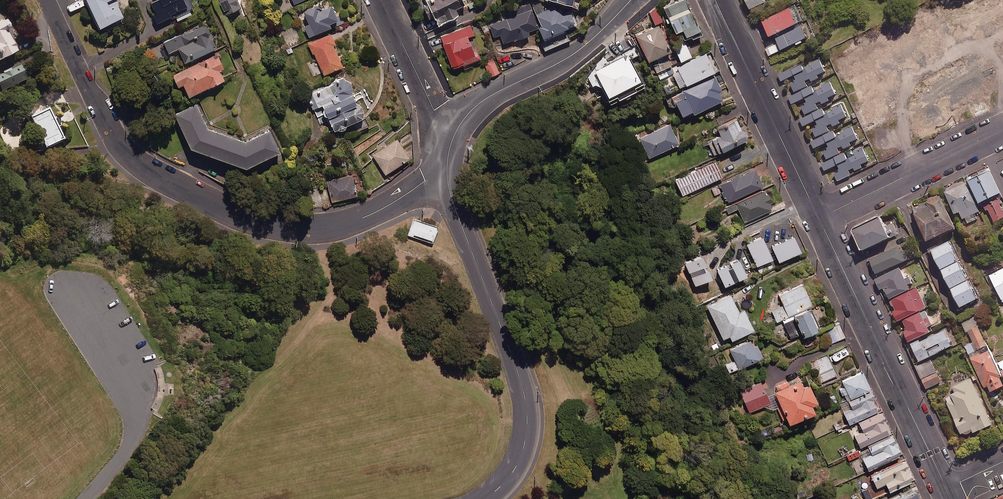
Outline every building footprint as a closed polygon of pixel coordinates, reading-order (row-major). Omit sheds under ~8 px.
[(99,26),(126,14),(120,0),(119,0),(112,3),(110,0),(87,0),(99,26)] [(148,3),(158,24),(176,16),(178,20),(191,14),(189,10),(195,7),(192,0),(154,0),(148,3)] [(228,12),(243,5),(241,0),(222,0),(228,12)] [(461,0),(425,0),(437,26),(458,16),(454,10),(463,6),(461,0)] [(684,0),(678,0),(663,8),(674,32),(680,29),(686,40),(700,34),(684,0)] [(750,9),(766,2),(765,0),(745,0),(750,9)] [(320,9),(317,4),(300,12),(311,35),(334,24),(332,20),(341,16),(334,3),(320,9)] [(802,21),(794,5),(762,21),(769,37),(802,21)] [(562,14),(559,6),(536,15),(541,28),(538,29),(543,40),(575,26),(569,11),(562,14)] [(0,10),(0,56),(22,45),(4,8),(0,10)] [(661,21),(655,8),(648,11),(654,24),(661,21)] [(538,29),(532,11),(490,26),(494,37),(500,35),(504,45),(529,36),(528,32),(538,29)] [(218,46),(207,22),(164,42),(169,52),(180,47),(186,61),(218,46)] [(965,22),(958,25),(965,39),(972,35),(965,22)] [(985,23),(980,25),(985,37),(991,34),(985,23)] [(669,50),(657,25),(634,35),(646,60),(669,50)] [(474,35),(470,26),(440,37),(453,70),(480,60),(477,50),(472,51),(467,38),(474,35)] [(802,27),(776,39),(778,43),(768,48),(771,54),(807,38),(802,27)] [(339,41),(334,30),(309,42),(314,53),(316,52),(326,73),(346,63),(336,42),(339,41)] [(690,56),(684,41),(672,47),(678,61),(690,56)] [(226,67),(218,52),(175,74),(180,85),(185,82),(191,95),(226,78),(222,69),(226,67)] [(901,52),(894,55),(899,67),(906,63),(901,52)] [(713,71),(705,53),(676,66),(685,84),(713,71)] [(926,64),(920,53),(912,57),(918,68),(926,64)] [(642,84),(626,54),(593,71),(608,102),(642,84)] [(810,79),(812,82),(818,78),(817,76),(826,71),(819,58),(809,63),(811,66),(806,69),(807,71),(794,77),(796,81),(791,83),(795,92),(808,85),(806,81),(810,79)] [(671,65),(668,59),(652,66),(655,72),(671,65)] [(498,74),(495,62),(486,65),(489,77),(498,74)] [(22,63),(0,72),(0,86),(1,88),(28,77),(22,63)] [(804,71),(801,64),(779,74),(782,81),(804,71)] [(318,100),(312,103),(318,116),(324,113),(333,131),(366,115),(367,110),(365,106),(360,103),(354,91),(355,86),(354,82),(351,80),(348,78),(346,75),(313,91),(318,100)] [(721,91),(714,76),(672,95),(681,115),(691,111),(692,113),(721,99),(718,92),(721,91)] [(821,101),(822,104),(830,101),(828,98),(836,95),(829,82),(815,89),(817,93),(805,100),(807,103),(801,106),(806,115),(818,108),(816,104),(821,101)] [(810,86),(789,97),(792,104),(813,94),(810,86)] [(898,89),(888,95),(890,100),(901,95),(898,89)] [(209,126),(199,101),(179,110),(193,145),(250,164),(283,149),(272,127),(247,139),(209,126)] [(834,126),(841,123),(840,121),(847,118),(840,104),(833,108),(834,110),(827,114),(829,116),(816,122),(818,126),(812,129),(816,137),(829,131),(827,126),(832,124),(834,126)] [(65,135),(49,105),(30,115),(46,145),(65,135)] [(822,109),(801,120),(804,126),(825,115),(822,109)] [(897,117),(894,111),(882,117),(885,123),(897,117)] [(736,121),(717,130),(720,136),(709,141),(715,153),(745,139),(746,136),(745,133),(741,131),(736,121)] [(678,143),(669,124),(639,137),(648,157),(678,143)] [(827,159),(840,153),(838,149),(843,146),(844,149),(852,145),(850,142),(857,138),(852,126),(835,133),(837,138),(827,143),(829,147),(823,150),(827,159)] [(836,137),(832,131),(811,143),(815,149),(836,137)] [(411,156),(399,137),(374,154),(387,173),(411,156)] [(862,149),(854,153),(855,155),(850,157),(851,160),(838,167),(839,169),(832,172),(837,181),(852,174),(850,170),(855,168),(857,171),(863,168),(861,165),(869,161),(862,149)] [(847,160),(843,152),(823,164),(827,171),(847,160)] [(721,176),(713,160),(674,180),(681,195),(721,176)] [(762,186),(754,168),(719,184),(727,201),(762,186)] [(1000,194),(990,172),(969,182),(979,204),(1000,194)] [(359,194),(354,174),(328,181),(333,201),(359,194)] [(979,211),(966,181),(944,191),(955,214),(960,212),(963,219),(979,211)] [(771,208),(762,190),(726,207),(728,213),(737,208),(744,221),(771,208)] [(955,228),(940,196),(913,209),(928,241),(955,228)] [(1000,205),(1002,204),(1000,199),(984,207),(986,211),(989,210),(994,222),(1002,218),(1002,211),(1000,205)] [(440,226),(414,217),(408,234),(435,243),(440,226)] [(892,223),(884,227),(880,218),(852,231),(862,251),(898,235),(892,223)] [(770,259),(760,236),(745,243),(755,266),(770,259)] [(799,251),(791,236),(770,246),(777,261),(799,251)] [(941,270),(961,260),(951,241),(931,251),(941,270)] [(907,261),(902,247),(870,260),(876,273),(907,261)] [(744,275),(736,259),(714,270),(721,286),(744,275)] [(961,260),(941,270),(951,290),(971,280),(961,260)] [(910,277),(905,279),(900,268),(876,280),(881,289),(884,287),(889,299),(910,289),(908,285),(913,282),(910,277)] [(989,275),(1002,302),(1002,268),(989,275)] [(971,280),(951,290),(960,308),(980,298),(971,280)] [(781,319),(806,307),(811,305),(801,284),(778,294),(783,305),(771,311),(776,321),(781,319)] [(926,307),(918,289),(890,301),(898,319),(926,307)] [(729,294),(706,305),(716,326),(712,328),(716,337),(720,335),(721,338),(728,335),(730,340),(752,330),(742,309),(737,312),(729,294)] [(806,307),(781,319),(791,341),(816,329),(806,307)] [(932,325),(925,311),(903,322),(908,331),(905,332),(909,342),(929,333),(927,328),(932,325)] [(845,337),(840,325),(827,330),(833,342),(845,337)] [(1002,387),(1002,383),(1001,379),(1002,379),(978,327),(968,332),(973,343),(965,347),(984,387),(988,386),(991,392),(1002,387)] [(952,346),(944,330),(911,346),(919,362),(952,346)] [(762,357),(752,338),(729,349),(738,369),(762,357)] [(837,375),(828,356),(813,363),(822,382),(837,375)] [(870,388),(862,371),(841,381),(848,398),(870,388)] [(941,382),(937,373),(923,379),(927,389),(941,382)] [(803,383),(800,376),(786,382),(787,384),(772,391),(778,406),(775,407),(783,424),(812,412),(808,404),(814,402),(806,382),(803,383)] [(992,425),(971,378),(952,387),(955,394),(945,398),(962,436),(972,431),(973,434),(992,425)] [(769,403),(760,382),(739,391),(748,412),(769,403)] [(879,409),(870,391),(840,405),(849,424),(879,409)] [(890,432),(880,412),(857,423),(862,432),(853,436),(858,447),(890,432)] [(900,454),(891,435),(867,447),(870,454),(862,458),(867,470),(900,454)] [(912,480),(903,460),(869,476),(872,482),(870,483),(877,497),(912,480)] [(796,491),(800,498),(807,495),(804,488),(796,491)] [(867,488),(860,491),(864,498),(871,498),(872,498),(867,488)] [(913,489),(891,498),(917,498),(913,489)]
